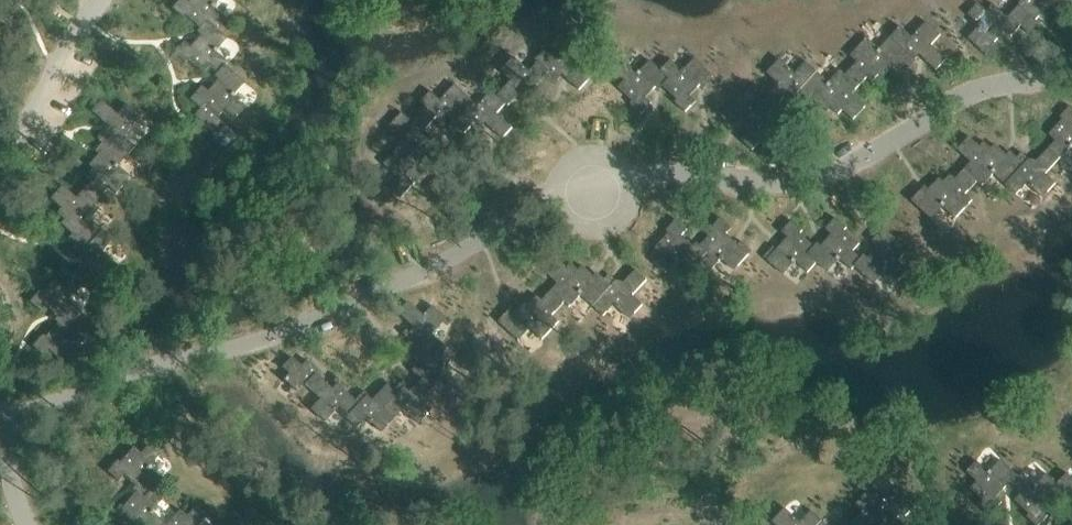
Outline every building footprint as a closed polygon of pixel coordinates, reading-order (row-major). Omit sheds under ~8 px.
[(219,26),(228,16),(216,4),(220,0),(179,0),(174,5),(186,15),(188,13),(202,26),(209,18),(219,26)] [(1021,25),(1029,33),(1039,22),(1036,19),(1047,8),(1053,13),(1062,3),(1059,0),(1019,0),(1021,2),(1009,15),(1021,25)] [(1071,9),(1071,0),(1059,0),(1062,3),(1070,11),(1071,9)] [(968,37),(988,55),(998,45),(995,42),(1005,30),(1011,35),(1021,25),(1009,15),(1008,16),(993,3),(986,10),(978,2),(968,13),(980,24),(968,37)] [(209,18),(202,26),(199,29),(203,32),(192,44),(186,38),(176,49),(187,60),(190,57),(205,71),(211,64),(219,71),(226,63),(227,64),(230,60),(218,49),(229,36),(219,26),(209,18)] [(920,53),(937,69),(947,58),(931,44),(941,34),(927,21),(912,36),(901,25),(891,36),(910,54),(904,61),(904,62),(909,67),(916,60),(915,58),(920,53)] [(910,54),(891,36),(880,48),(867,36),(851,54),(858,61),(846,74),(845,75),(858,87),(868,76),(872,81),(879,73),(883,77),(897,63),(900,66),(904,62),(904,61),(910,54)] [(580,89),(590,78),(574,64),(584,54),(570,41),(555,56),(546,48),(535,59),(538,61),(550,72),(547,75),(556,84),(560,80),(558,79),(563,73),(568,78),(567,78),(580,89)] [(512,80),(498,94),(498,95),(506,103),(509,105),(520,93),(520,92),(524,88),(529,93),(526,96),(530,100),(539,90),(536,86),(547,75),(550,72),(538,61),(530,70),(515,56),(502,70),(512,80)] [(675,101),(686,111),(696,100),(690,95),(701,83),(705,87),(715,76),(695,57),(683,70),(671,59),(661,69),(661,70),(669,78),(663,85),(677,98),(675,101)] [(780,57),(767,72),(777,81),(763,96),(774,107),(790,91),(794,95),(793,96),(801,103),(806,97),(798,90),(817,70),(807,60),(796,72),(780,57)] [(627,61),(616,72),(625,79),(618,87),(633,100),(631,103),(642,113),(652,102),(646,97),(657,85),(660,88),(663,85),(669,78),(661,70),(661,69),(651,59),(639,72),(627,61)] [(226,63),(219,71),(216,74),(220,78),(209,89),(203,84),(191,97),(201,106),(206,101),(219,112),(218,113),(220,114),(226,107),(236,117),(247,106),(234,94),(246,81),(227,64),(226,63)] [(798,90),(806,97),(810,101),(813,98),(828,111),(831,107),(839,114),(843,109),(854,119),(866,106),(852,93),(858,87),(845,75),(846,74),(841,69),(829,81),(817,70),(798,90)] [(466,132),(472,125),(471,125),(475,121),(459,107),(469,96),(455,84),(441,99),(431,90),(421,101),(426,106),(437,116),(434,119),(444,128),(448,125),(444,121),(449,116),(453,120),(453,121),(466,132)] [(479,105),(469,96),(459,107),(475,121),(471,125),(472,125),(481,134),(485,130),(481,127),(486,122),(503,138),(513,127),(498,112),(506,103),(498,95),(498,94),(493,89),(479,105)] [(774,107),(763,96),(753,108),(740,96),(722,116),(732,126),(736,122),(747,133),(742,139),(753,149),(763,138),(760,136),(774,121),(767,114),(774,107)] [(110,137),(130,155),(140,144),(128,133),(142,117),(127,104),(118,115),(102,101),(92,112),(109,127),(105,132),(104,131),(97,139),(102,143),(103,144),(110,137)] [(206,101),(201,106),(195,113),(201,118),(192,128),(203,138),(209,131),(215,136),(227,123),(217,114),(218,113),(219,112),(206,101)] [(1049,148),(1060,158),(1070,146),(1071,148),(1071,106),(1070,105),(1060,116),(1063,118),(1049,133),(1056,140),(1049,148)] [(427,128),(434,119),(437,116),(426,106),(413,121),(403,111),(390,126),(405,140),(397,150),(408,160),(422,144),(425,147),(426,147),(435,137),(431,133),(427,137),(422,132),(426,128),(427,128)] [(994,173),(1006,184),(1025,164),(1017,157),(1013,153),(1010,157),(996,143),(992,147),(985,141),(980,145),(969,136),(957,149),(971,161),(965,167),(978,179),(977,180),(983,185),(994,173)] [(92,181),(82,192),(96,204),(96,203),(108,190),(115,196),(132,178),(119,167),(130,155),(110,137),(103,144),(102,143),(98,148),(102,151),(89,166),(94,170),(87,177),(92,181)] [(397,150),(385,163),(400,177),(391,187),(402,197),(416,181),(420,185),(429,174),(425,171),(422,174),(417,170),(433,153),(426,147),(425,147),(422,144),(408,160),(397,150)] [(1046,173),(1060,158),(1049,148),(1037,160),(1038,160),(1034,165),(1028,160),(1030,159),(1022,151),(1017,157),(1025,164),(1006,184),(1016,194),(1027,182),(1043,197),(1056,183),(1046,173)] [(978,179),(965,167),(956,178),(951,174),(944,181),(940,177),(926,191),(923,188),(919,192),(912,200),(932,218),(943,206),(956,217),(972,200),(966,193),(977,180),(978,179)] [(72,242),(76,246),(84,253),(103,232),(90,220),(102,208),(96,203),(96,204),(82,192),(77,199),(63,186),(51,199),(62,209),(57,214),(65,220),(61,225),(75,238),(72,242)] [(714,230),(700,245),(707,252),(699,260),(700,261),(710,270),(721,258),(734,270),(752,250),(742,240),(738,244),(727,233),(732,227),(721,217),(711,228),(714,230)] [(852,269),(855,266),(855,265),(862,257),(854,250),(860,243),(845,230),(847,227),(836,217),(826,228),(832,233),(821,245),(818,242),(815,245),(808,253),(817,262),(828,271),(840,258),(852,269)] [(697,242),(694,245),(682,235),(688,229),(677,219),(667,230),(669,232),(656,247),(663,254),(655,262),(666,272),(677,260),(690,272),(700,261),(699,260),(707,252),(700,245),(697,242)] [(777,248),(774,245),(764,256),(784,274),(796,261),(808,272),(817,262),(808,253),(815,245),(801,232),(803,230),(792,220),(782,231),(788,236),(777,248)] [(864,254),(862,257),(855,265),(855,266),(875,283),(886,270),(899,281),(909,270),(898,260),(904,253),(891,242),(896,237),(884,227),(872,240),(878,245),(868,257),(864,254)] [(113,241),(103,232),(84,253),(76,246),(72,251),(79,258),(80,256),(85,261),(70,278),(81,288),(95,272),(106,282),(119,267),(103,253),(113,241)] [(558,283),(552,290),(565,302),(570,306),(581,294),(593,305),(611,286),(604,279),(605,279),(601,275),(597,278),(583,264),(579,269),(572,262),(567,267),(557,257),(545,270),(558,283)] [(611,286),(593,305),(604,315),(615,304),(630,318),(643,304),(633,295),(647,280),(636,269),(625,281),(625,282),(621,286),(616,281),(617,280),(610,273),(605,279),(604,279),(611,286)] [(54,322),(58,325),(66,332),(74,322),(84,312),(71,300),(81,288),(70,278),(63,286),(56,279),(42,295),(40,292),(30,303),(41,314),(46,308),(58,318),(54,322)] [(553,314),(565,302),(552,290),(543,299),(538,295),(531,302),(527,298),(513,312),(510,309),(506,313),(498,320),(519,340),(530,327),(543,339),(560,321),(553,314)] [(403,333),(412,342),(415,339),(430,354),(441,344),(432,334),(447,319),(433,305),(423,315),(408,300),(397,312),(410,323),(415,327),(410,332),(406,329),(403,333)] [(66,332),(58,325),(45,339),(42,337),(32,348),(43,358),(49,352),(60,362),(57,366),(68,376),(87,356),(73,344),(85,332),(74,322),(66,332)] [(454,357),(441,344),(430,354),(415,339),(412,342),(414,344),(409,349),(423,363),(418,369),(415,366),(411,370),(421,379),(422,377),(433,387),(438,392),(448,381),(439,372),(454,357)] [(299,372),(305,378),(316,368),(307,359),(301,365),(292,356),(282,366),(294,378),(299,372)] [(316,368),(305,378),(305,379),(320,393),(310,403),(324,417),(339,402),(347,411),(357,401),(356,400),(344,389),(347,386),(337,376),(333,380),(337,383),(332,388),(317,373),(319,371),(316,368)] [(403,379),(394,389),(393,391),(395,393),(380,408),(390,419),(400,410),(415,425),(429,411),(419,401),(433,387),(422,377),(421,379),(409,391),(405,387),(407,383),(403,379)] [(364,390),(356,400),(357,401),(347,411),(342,416),(353,426),(362,417),(377,432),(390,419),(380,408),(395,393),(393,391),(394,389),(388,383),(372,400),(367,395),(368,394),(364,390)] [(126,492),(130,495),(131,494),(139,499),(145,489),(146,490),(154,478),(139,468),(148,454),(135,446),(129,456),(121,451),(110,468),(107,466),(99,478),(112,486),(116,480),(129,488),(126,492)] [(1010,485),(1017,477),(998,459),(986,472),(974,460),(964,471),(974,481),(967,488),(980,500),(976,504),(986,515),(999,502),(993,496),(1004,485),(1007,489),(1011,485),(1010,485)] [(1057,499),(1056,498),(1062,491),(1054,483),(1055,483),(1044,473),(1032,485),(1020,474),(1017,477),(1010,485),(1011,485),(1018,492),(1011,499),(1026,513),(1024,516),(1033,524),(1036,524),(1045,516),(1039,510),(1050,499),(1053,502),(1057,499)] [(1064,473),(1055,483),(1054,483),(1062,491),(1056,498),(1057,499),(1070,512),(1068,515),(1071,519),(1071,480),(1064,473)] [(851,524),(871,524),(872,524),(880,524),(883,522),(887,524),(888,524),(900,511),(904,515),(915,503),(895,484),(884,496),(871,485),(854,503),(861,509),(850,522),(849,523),(851,524)] [(146,490),(145,489),(139,499),(131,494),(130,495),(120,511),(117,509),(109,522),(114,524),(124,524),(125,523),(129,524),(159,524),(162,520),(148,512),(157,497),(146,490)] [(194,523),(203,509),(190,501),(184,510),(176,505),(165,522),(162,520),(159,524),(197,524),(194,523)] [(821,518),(810,509),(800,520),(784,506),(771,520),(776,524),(814,524),(821,518)] [(249,520),(236,512),(230,522),(222,517),(216,524),(246,524),(249,520)]
